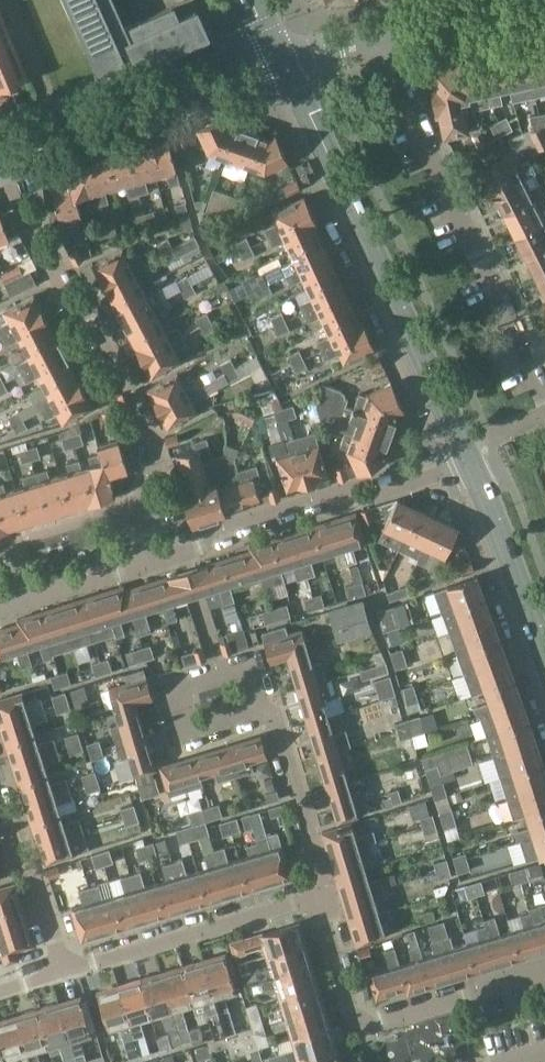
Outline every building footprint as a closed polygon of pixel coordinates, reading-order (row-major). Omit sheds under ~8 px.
[(209,35),(194,0),(185,0),(125,26),(113,0),(68,0),(103,79),(128,68),(129,70),(209,35)] [(9,33),(0,11),(0,37),(9,33)] [(9,33),(0,37),(0,65),(4,63),(2,60),(17,53),(9,33)] [(544,95),(544,49),(527,52),(536,97),(544,95)] [(512,89),(511,89),(513,102),(536,97),(527,52),(505,57),(512,89)] [(28,79),(17,53),(2,60),(4,63),(0,65),(0,96),(5,95),(2,89),(28,79)] [(500,92),(511,89),(512,89),(505,57),(484,62),(494,107),(503,105),(500,92)] [(469,93),(463,66),(461,60),(431,67),(434,83),(431,84),(431,83),(429,84),(433,101),(469,93)] [(473,112),(477,111),(494,107),(484,62),(463,66),(469,93),(473,112)] [(469,93),(433,101),(437,117),(438,117),(437,116),(441,115),(445,136),(467,132),(466,128),(480,125),(477,111),(473,112),(469,93)] [(537,113),(539,127),(543,126),(544,125),(544,111),(537,113)] [(539,127),(537,113),(527,115),(530,129),(539,127)] [(209,154),(226,160),(237,127),(228,124),(225,116),(197,129),(209,154)] [(504,116),(496,120),(502,132),(509,129),(504,116)] [(502,132),(496,120),(487,123),(493,137),(502,132)] [(237,126),(237,127),(226,160),(249,168),(259,135),(259,134),(237,126)] [(539,150),(544,147),(544,130),(543,126),(539,127),(530,129),(529,129),(539,150)] [(469,135),(473,146),(485,141),(481,129),(469,135)] [(185,132),(176,135),(179,147),(188,144),(185,132)] [(265,173),(288,162),(275,134),(267,138),(259,135),(249,168),(265,173)] [(180,182),(167,137),(146,143),(154,175),(165,172),(169,185),(180,182)] [(146,143),(126,149),(138,194),(147,191),(144,178),(154,175),(146,143)] [(495,167),(479,175),(489,195),(527,176),(536,172),(528,157),(519,162),(511,148),(502,153),(504,158),(493,164),(495,167)] [(126,149),(107,154),(115,186),(126,183),(129,196),(138,194),(126,149)] [(107,154),(86,159),(99,205),(109,202),(105,189),(115,186),(107,154)] [(86,159),(66,165),(70,181),(72,180),(77,197),(85,194),(89,207),(99,205),(86,159)] [(505,216),(544,196),(544,191),(543,192),(538,184),(533,187),(527,176),(489,195),(490,198),(495,195),(505,216)] [(54,196),(45,198),(51,220),(58,219),(59,221),(82,215),(77,197),(72,180),(70,181),(68,181),(69,183),(51,188),(54,196)] [(289,194),(301,189),(297,180),(285,185),(289,194)] [(278,199),(273,187),(260,193),(261,195),(255,198),(258,204),(265,201),(266,204),(278,199)] [(214,188),(207,210),(220,214),(227,193),(214,188)] [(314,217),(304,196),(273,212),(278,222),(266,227),(271,237),(314,217)] [(505,216),(516,237),(544,222),(544,196),(505,216)] [(245,214),(255,209),(251,200),(241,205),(245,214)] [(193,226),(186,201),(177,203),(183,228),(193,226)] [(205,209),(200,220),(209,224),(214,213),(207,210),(205,209)] [(155,210),(144,212),(147,224),(150,232),(160,229),(155,210)] [(9,211),(1,214),(0,213),(0,242),(10,239),(9,236),(17,233),(9,211)] [(147,224),(144,212),(136,214),(139,226),(147,224)] [(318,227),(314,217),(271,237),(275,246),(283,242),(288,252),(320,237),(316,226),(317,226),(318,227)] [(115,220),(103,223),(106,235),(118,232),(115,220)] [(526,258),(544,248),(544,222),(516,237),(526,258)] [(106,235),(103,223),(96,224),(99,236),(106,235)] [(174,246),(162,252),(167,261),(201,244),(196,234),(174,246)] [(236,242),(240,251),(252,245),(248,236),(236,242)] [(162,252),(174,246),(169,237),(158,243),(162,252)] [(281,264),(286,275),(329,255),(320,237),(288,252),(291,259),(281,264)] [(256,254),(252,245),(240,251),(244,259),(256,254)] [(102,284),(145,262),(140,252),(128,258),(123,247),(93,263),(92,261),(91,262),(102,284)] [(537,280),(544,276),(544,248),(526,258),(537,280)] [(77,249),(69,253),(75,264),(83,259),(77,249)] [(216,259),(217,262),(223,259),(220,253),(214,255),(216,259)] [(338,274),(329,255),(286,275),(290,283),(301,278),(306,289),(338,274)] [(145,262),(102,284),(112,302),(143,286),(138,277),(150,271),(145,262)] [(182,288),(193,282),(214,271),(210,262),(178,280),(182,288)] [(19,263),(2,272),(6,280),(23,272),(19,263)] [(30,270),(17,275),(4,282),(10,296),(36,284),(30,270)] [(258,288),(270,283),(266,273),(253,279),(258,288)] [(300,301),(304,311),(346,292),(338,274),(306,289),(309,297),(300,301)] [(197,291),(193,282),(182,288),(186,297),(197,291)] [(270,283),(258,288),(262,297),(274,291),(270,283)] [(143,286),(112,302),(116,309),(115,310),(121,321),(164,299),(159,289),(148,295),(143,286)] [(355,312),(346,292),(304,311),(309,321),(320,316),(325,326),(355,312)] [(44,315),(34,295),(5,309),(11,320),(0,325),(0,333),(2,336),(44,315)] [(164,299),(121,321),(127,331),(132,339),(162,323),(157,314),(169,308),(164,299)] [(201,326),(212,320),(234,309),(229,300),(197,317),(201,326)] [(275,325),(287,319),(283,311),(271,317),(275,325)] [(318,339),(322,349),(366,328),(361,319),(360,319),(361,320),(360,321),(355,312),(325,326),(329,334),(318,339)] [(54,333),(48,322),(44,315),(2,336),(7,346),(19,339),(23,348),(54,333)] [(279,334),(291,329),(287,319),(275,325),(279,334)] [(205,334),(216,328),(212,320),(201,326),(205,334)] [(141,357),(184,335),(179,326),(167,332),(162,323),(132,339),(141,357)] [(375,349),(366,328),(322,349),(327,358),(339,353),(344,364),(375,349)] [(16,363),(21,373),(64,351),(59,340),(58,341),(54,333),(23,348),(28,357),(16,363)] [(184,335),(141,357),(152,377),(153,377),(153,376),(182,361),(176,351),(188,345),(184,335)] [(293,363),(305,357),(301,349),(289,354),(293,363)] [(69,361),(64,351),(21,373),(26,382),(38,376),(42,385),(73,370),(68,361),(69,361)] [(258,354),(236,366),(224,372),(229,381),(263,364),(258,354)] [(224,372),(236,366),(231,357),(220,363),(224,372)] [(309,366),(305,357),(293,363),(297,372),(309,366)] [(372,371),(383,366),(379,357),(368,362),(372,371)] [(36,400),(40,409),(82,387),(73,370),(42,385),(47,394),(36,400)] [(157,408),(201,385),(196,376),(183,382),(178,372),(149,388),(148,387),(147,388),(157,408)] [(4,381),(0,383),(0,394),(9,389),(4,381)] [(347,449),(353,433),(361,410),(367,394),(361,392),(355,407),(348,405),(350,398),(347,397),(348,395),(342,390),(323,383),(316,403),(323,422),(345,431),(339,445),(347,449)] [(391,383),(367,394),(361,410),(394,421),(396,414),(404,410),(391,383)] [(201,385),(157,408),(168,427),(169,427),(169,426),(198,411),(194,401),(206,395),(201,385)] [(94,409),(93,407),(82,387),(40,409),(45,418),(56,412),(62,424),(92,408),(92,410),(94,409)] [(299,417),(295,404),(286,407),(289,420),(299,417)] [(280,422),(289,420),(286,407),(276,411),(280,422)] [(111,408),(102,412),(108,423),(116,418),(111,408)] [(13,423),(24,418),(20,410),(9,415),(13,423)] [(393,422),(394,421),(361,410),(353,433),(385,445),(386,446),(389,438),(391,439),(395,426),(393,426),(395,422),(393,422)] [(24,418),(13,423),(17,432),(28,427),(24,418)] [(70,427),(76,446),(85,443),(79,423),(70,427)] [(66,449),(76,446),(70,427),(61,430),(66,449)] [(295,437),(309,483),(330,476),(330,474),(329,474),(319,444),(315,430),(295,437)] [(177,432),(165,436),(168,446),(180,442),(177,432)] [(382,453),(385,445),(353,433),(347,449),(358,474),(386,461),(382,453)] [(196,449),(178,455),(188,490),(210,483),(202,457),(213,454),(208,437),(194,441),(196,449)] [(278,457),(286,484),(287,488),(286,488),(287,490),(309,483),(295,437),(283,440),(287,453),(278,457)] [(126,463),(134,460),(127,438),(118,440),(118,439),(96,445),(98,452),(101,451),(110,479),(112,478),(111,476),(128,470),(126,463)] [(27,441),(17,444),(23,462),(32,459),(28,448),(27,441)] [(28,448),(32,459),(41,456),(38,445),(28,448)] [(115,495),(110,479),(101,451),(98,452),(87,455),(89,463),(80,466),(92,503),(115,495)] [(196,527),(195,525),(224,516),(225,519),(227,518),(225,509),(218,487),(244,478),(242,469),(238,470),(234,457),(220,452),(219,455),(214,457),(213,454),(202,457),(210,483),(188,490),(182,492),(193,528),(196,527)] [(69,510),(92,503),(80,466),(78,459),(66,463),(68,470),(58,473),(69,510)] [(225,509),(261,498),(255,478),(262,475),(258,464),(242,469),(244,478),(218,487),(225,509)] [(339,480),(348,477),(345,467),(336,469),(339,480)] [(47,516),(69,510),(58,473),(48,476),(46,469),(34,472),(47,516)] [(24,483),(14,486),(25,523),(47,516),(34,472),(22,476),(24,483)] [(25,523),(14,486),(4,489),(2,482),(0,483),(0,516),(4,530),(25,523)] [(282,498),(278,486),(268,489),(272,501),(282,498)] [(393,544),(400,547),(418,508),(397,499),(383,528),(378,537),(393,544)] [(370,507),(361,510),(364,521),(373,519),(370,507)] [(400,547),(420,556),(438,518),(418,508),(400,547)] [(366,541),(356,512),(336,518),(350,564),(358,562),(357,557),(353,545),(366,541)] [(336,518),(314,525),(323,555),(336,551),(340,562),(342,567),(350,564),(336,518)] [(427,564),(428,560),(433,551),(445,556),(458,527),(438,518),(420,556),(418,560),(427,564)] [(323,555),(314,525),(294,531),(308,576),(315,574),(314,570),(311,558),(323,555)] [(294,531),(273,538),(282,567),(293,564),(298,579),(308,576),(294,531)] [(282,567),(273,538),(250,545),(251,550),(261,580),(263,587),(278,582),(286,579),(282,567)] [(251,550),(220,559),(228,585),(250,578),(251,583),(261,580),(251,550)] [(220,559),(180,572),(188,597),(219,587),(224,605),(234,602),(228,585),(220,559)] [(465,574),(474,570),(471,561),(462,565),(465,574)] [(369,594),(365,582),(360,563),(351,566),(355,582),(359,597),(369,594)] [(391,567),(380,567),(384,582),(391,567)] [(180,572),(152,581),(160,606),(163,605),(168,621),(178,618),(173,602),(188,597),(180,572)] [(435,590),(442,610),(484,596),(476,575),(448,585),(448,586),(435,590)] [(160,606),(152,581),(126,589),(134,614),(140,635),(153,631),(146,610),(160,606)] [(355,582),(347,585),(351,599),(359,597),(355,582)] [(121,618),(134,614),(126,589),(125,589),(123,585),(102,592),(116,634),(117,637),(126,634),(121,618)] [(390,601),(407,595),(412,593),(408,585),(388,591),(390,601)] [(102,592),(92,595),(83,598),(96,640),(116,634),(102,592)] [(322,592),(313,595),(317,609),(326,606),(322,592)] [(317,609),(313,595),(304,598),(308,611),(317,609)] [(442,610),(449,630),(491,616),(484,596),(442,610)] [(83,598),(61,605),(74,647),(96,640),(83,598)] [(363,600),(331,609),(339,637),(371,628),(363,600)] [(385,632),(414,622),(416,622),(410,601),(378,610),(385,632)] [(289,602),(272,607),(276,622),(293,617),(289,602)] [(74,647),(61,605),(39,611),(52,654),(74,647)] [(265,625),(268,624),(276,622),(272,607),(261,610),(264,623),(265,625)] [(17,618),(19,623),(27,647),(41,643),(45,656),(46,660),(53,657),(52,654),(39,611),(17,618)] [(449,630),(456,651),(499,637),(491,616),(449,630)] [(0,628),(0,655),(16,650),(21,668),(32,665),(27,647),(19,623),(0,628)] [(261,631),(265,642),(271,662),(287,657),(288,658),(309,652),(302,631),(289,634),(286,624),(261,631)] [(178,632),(172,634),(175,646),(181,644),(178,632)] [(246,635),(230,639),(234,651),(250,646),(246,635)] [(456,651),(463,672),(506,658),(499,637),(456,651)] [(221,642),(224,654),(234,651),(230,639),(221,642)] [(160,673),(155,657),(151,644),(143,646),(147,659),(152,675),(160,673)] [(129,665),(147,659),(143,646),(125,651),(129,665)] [(197,662),(206,659),(203,648),(194,651),(197,662)] [(409,665),(404,648),(391,652),(397,669),(409,665)] [(374,652),(378,665),(388,662),(382,650),(374,652)] [(186,666),(197,662),(194,651),(182,654),(186,666)] [(288,658),(297,688),(326,680),(321,664),(313,667),(309,652),(288,658)] [(110,658),(101,660),(105,673),(113,670),(110,658)] [(514,679),(506,658),(463,672),(471,694),(483,689),(514,679)] [(105,673),(101,660),(93,663),(96,675),(105,673)] [(388,662),(378,665),(361,669),(364,679),(390,671),(388,662)] [(117,708),(136,702),(153,697),(144,667),(124,673),(127,683),(111,688),(117,708)] [(68,671),(60,673),(63,686),(72,683),(68,671)] [(63,686),(60,673),(51,676),(55,688),(63,686)] [(475,715),(478,714),(522,700),(514,679),(483,689),(487,701),(471,707),(475,715)] [(326,680),(297,688),(307,721),(328,715),(324,700),(331,698),(326,680)] [(423,709),(415,685),(402,689),(410,713),(423,709)] [(90,703),(84,686),(70,690),(76,708),(90,703)] [(52,695),(55,704),(69,699),(66,691),(52,695)] [(0,699),(0,723),(44,709),(40,698),(25,702),(22,692),(0,699)] [(69,699),(55,704),(58,713),(72,708),(69,699)] [(478,714),(485,735),(529,721),(522,700),(478,714)] [(112,726),(118,745),(146,736),(136,702),(117,708),(121,723),(112,726)] [(0,723),(0,725),(6,743),(35,734),(32,723),(47,718),(44,709),(0,723)] [(328,715),(307,721),(317,754),(346,745),(350,744),(344,724),(340,711),(328,715)] [(413,718),(416,726),(418,734),(426,732),(421,715),(413,718)] [(397,723),(399,731),(416,726),(413,718),(397,723)] [(485,735),(492,756),(536,741),(529,721),(485,735)] [(402,739),(418,734),(416,726),(399,731),(402,739)] [(65,736),(68,744),(82,740),(79,732),(65,736)] [(426,732),(418,734),(422,746),(430,744),(426,732)] [(35,734),(6,743),(12,763),(57,749),(54,738),(38,743),(35,734)] [(252,761),(267,756),(261,735),(227,746),(236,776),(255,770),(252,761)] [(134,775),(156,768),(146,736),(118,745),(122,758),(129,756),(134,775)] [(89,751),(103,747),(100,739),(86,743),(89,751)] [(84,749),(82,740),(68,744),(71,754),(84,749)] [(492,756),(499,776),(542,762),(536,741),(492,756)] [(423,758),(430,778),(456,770),(476,763),(469,743),(423,758)] [(346,745),(317,754),(327,788),(348,782),(344,765),(351,763),(346,745)] [(236,776),(227,746),(193,756),(199,776),(216,771),(219,781),(236,776)] [(106,756),(103,747),(89,751),(92,761),(106,756)] [(57,749),(12,763),(19,783),(48,774),(45,764),(60,759),(57,749)] [(199,776),(193,756),(160,766),(166,785),(169,795),(202,785),(199,776)] [(506,798),(544,785),(544,771),(542,762),(499,776),(506,798)] [(459,781),(456,770),(430,778),(437,799),(448,796),(449,795),(446,785),(459,781)] [(82,775),(85,783),(98,779),(96,771),(82,775)] [(48,774),(19,783),(25,803),(70,789),(67,780),(52,785),(48,774)] [(161,793),(156,777),(138,782),(143,799),(161,793)] [(101,788),(98,779),(85,783),(88,792),(101,788)] [(269,802),(280,798),(274,781),(263,784),(269,802)] [(348,782),(327,788),(337,821),(370,811),(364,794),(353,798),(348,782)] [(526,815),(544,808),(544,785),(506,798),(514,819),(526,815)] [(400,788),(390,791),(394,804),(403,801),(400,788)] [(70,789),(25,803),(31,822),(61,813),(58,804),(73,799),(70,789)] [(448,796),(437,799),(444,821),(456,817),(449,795),(448,796)] [(121,808),(124,816),(138,812),(135,804),(121,808)] [(220,804),(212,806),(215,818),(224,816),(220,804)] [(284,812),(281,804),(270,807),(273,816),(284,812)] [(215,818),(212,806),(203,809),(207,821),(215,818)] [(521,840),(544,832),(544,808),(526,815),(529,826),(514,831),(518,841),(521,840)] [(258,841),(270,885),(292,878),(292,877),(283,845),(278,831),(265,835),(258,811),(253,812),(250,813),(257,838),(258,841)] [(138,812),(124,816),(130,837),(144,833),(138,812)] [(61,813),(31,822),(38,844),(83,830),(79,818),(64,823),(61,813)] [(257,838),(250,813),(242,815),(250,840),(257,838)] [(421,818),(423,826),(436,822),(434,814),(421,818)] [(230,820),(234,833),(242,831),(238,817),(230,820)] [(459,825),(456,817),(444,821),(446,829),(459,825)] [(224,836),(234,833),(230,820),(220,823),(224,836)] [(207,821),(187,827),(191,841),(211,835),(207,821)] [(352,821),(322,831),(328,851),(376,836),(373,828),(356,834),(352,821)] [(436,822),(423,826),(426,835),(439,831),(436,822)] [(181,844),(191,841),(187,827),(177,830),(181,844)] [(83,830),(38,844),(44,863),(90,850),(86,840),(83,830)] [(521,840),(528,860),(541,856),(544,855),(544,832),(521,840)] [(376,836),(328,851),(336,876),(366,867),(362,855),(376,851),(372,840),(377,839),(376,836)] [(135,841),(141,861),(149,859),(145,844),(143,838),(135,841)] [(166,838),(154,842),(158,852),(170,848),(166,838)] [(249,855),(239,858),(249,891),(270,885),(258,841),(253,842),(246,844),(249,855)] [(153,842),(145,844),(149,859),(158,856),(153,842)] [(214,849),(228,897),(249,891),(239,858),(229,861),(224,845),(214,849)] [(111,849),(102,852),(106,865),(115,863),(111,849)] [(208,867),(198,870),(207,903),(228,897),(214,849),(204,852),(208,867)] [(102,852),(93,854),(96,868),(106,865),(102,852)] [(475,877),(467,853),(454,857),(462,881),(475,877)] [(172,860),(186,909),(207,903),(198,870),(188,873),(183,857),(172,860)] [(434,861),(436,870),(449,866),(446,858),(434,861)] [(166,879),(156,882),(166,916),(186,909),(172,860),(161,864),(166,879)] [(526,865),(530,879),(544,875),(540,861),(526,865)] [(61,874),(58,865),(46,868),(49,878),(61,874)] [(526,865),(509,871),(513,884),(530,879),(526,865)] [(451,875),(449,866),(436,870),(438,878),(451,875)] [(366,867),(336,876),(342,898),(387,885),(384,875),(370,879),(366,867)] [(130,873),(144,922),(166,916),(156,882),(145,885),(140,870),(130,873)] [(125,891),(115,894),(125,928),(144,922),(130,873),(121,876),(125,891)] [(483,881),(466,886),(470,898),(487,893),(483,881)] [(20,904),(13,883),(0,887),(0,911),(20,904)] [(100,883),(89,886),(103,934),(125,928),(115,894),(104,897),(100,883)] [(342,898),(349,920),(379,911),(375,900),(390,895),(387,885),(342,898)] [(71,907),(81,941),(103,934),(89,886),(79,889),(83,903),(71,907)] [(541,953),(544,952),(544,902),(531,906),(533,910),(528,911),(541,953)] [(20,904),(0,911),(0,932),(27,924),(20,904)] [(379,911),(349,920),(356,944),(386,935),(383,923),(396,919),(393,907),(390,908),(379,911)] [(432,908),(420,912),(423,922),(435,918),(432,908)] [(527,924),(510,929),(520,959),(541,953),(528,911),(524,912),(527,924)] [(485,923),(498,966),(520,959),(510,929),(499,932),(494,915),(484,918),(485,923)] [(437,923),(454,979),(475,973),(466,942),(455,946),(447,920),(437,923)] [(263,948),(265,955),(304,944),(303,942),(305,940),(303,933),(299,931),(297,923),(275,929),(253,936),(253,937),(233,943),(236,955),(263,948)] [(436,952),(423,956),(432,986),(454,979),(437,923),(428,926),(436,952)] [(477,939),(466,942),(475,973),(498,966),(485,923),(474,927),(477,939)] [(5,963),(18,959),(16,951),(34,945),(27,924),(0,932),(0,947),(5,963)] [(412,959),(399,963),(407,989),(408,993),(432,986),(423,956),(415,930),(407,932),(412,947),(408,948),(412,959)] [(242,974),(245,984),(310,964),(307,956),(309,953),(307,946),(304,945),(304,944),(265,955),(268,965),(242,974)] [(358,949),(360,958),(373,954),(370,945),(358,949)] [(388,966),(369,973),(376,997),(407,989),(399,963),(394,949),(384,952),(388,966)] [(203,962),(218,1012),(225,1035),(237,1031),(227,993),(236,990),(226,955),(203,962)] [(185,967),(183,968),(195,1006),(199,1019),(208,1017),(208,1015),(218,1012),(203,962),(195,965),(193,962),(186,964),(185,967)] [(312,973),(310,964),(245,984),(248,994),(275,987),(278,995),(316,984),(316,983),(317,981),(316,974),(312,973)] [(195,1006),(183,968),(181,968),(179,967),(172,969),(171,972),(162,974),(174,1012),(184,1009),(195,1006)] [(143,980),(141,980),(152,1018),(163,1015),(174,1012),(162,974),(153,977),(151,975),(144,977),(143,980)] [(128,984),(120,986),(135,1037),(147,1034),(142,1021),(152,1018),(141,980),(139,981),(137,979),(130,981),(128,984)] [(268,1009),(272,1021),(322,1005),(320,997),(322,994),(320,988),(317,985),(316,984),(278,995),(281,1006),(268,1009)] [(135,1037),(120,986),(98,993),(108,1028),(120,1025),(124,1040),(135,1037)] [(60,1004),(76,1059),(76,1061),(88,1061),(80,1036),(92,1033),(82,998),(60,1004)] [(252,1026),(255,1025),(265,1022),(258,1002),(246,1005),(252,1026)] [(64,1061),(67,1061),(76,1059),(60,1004),(51,1007),(49,1005),(41,1007),(40,1010),(39,1010),(50,1049),(60,1046),(63,1058),(64,1061)] [(288,1029),(291,1037),(329,1026),(328,1025),(330,1022),(328,1014),(325,1013),(322,1005),(272,1021),(276,1032),(288,1029)] [(28,1011),(26,1014),(18,1017),(29,1055),(50,1049),(39,1010),(37,1011),(35,1009),(28,1011)] [(184,1009),(174,1012),(184,1043),(204,1037),(201,1025),(190,1028),(184,1009)] [(163,1015),(168,1034),(172,1046),(184,1043),(174,1012),(163,1015)] [(29,1055),(18,1017),(9,1019),(6,1017),(0,1020),(0,1032),(8,1061),(16,1059),(29,1055)] [(265,1022),(255,1025),(261,1047),(272,1044),(265,1022)] [(265,1061),(261,1047),(255,1025),(252,1026),(237,1031),(225,1035),(232,1057),(250,1051),(253,1060),(246,1061),(266,1061),(265,1061)] [(329,1026),(291,1037),(294,1047),(269,1055),(271,1059),(265,1061),(266,1061),(281,1061),(335,1047),(333,1038),(334,1035),(333,1029),(329,1027),(329,1026)] [(8,1061),(0,1032),(0,1061),(8,1061)] [(147,1034),(135,1037),(141,1055),(152,1052),(147,1034)] [(172,1046),(168,1034),(158,1038),(161,1049),(172,1046)] [(141,1055),(135,1037),(124,1040),(130,1059),(141,1055)] [(209,1043),(195,1048),(199,1061),(213,1056),(209,1043)] [(335,1047),(281,1061),(342,1061),(338,1046),(335,1047)] [(172,1054),(163,1057),(165,1061),(174,1061),(172,1054)]
